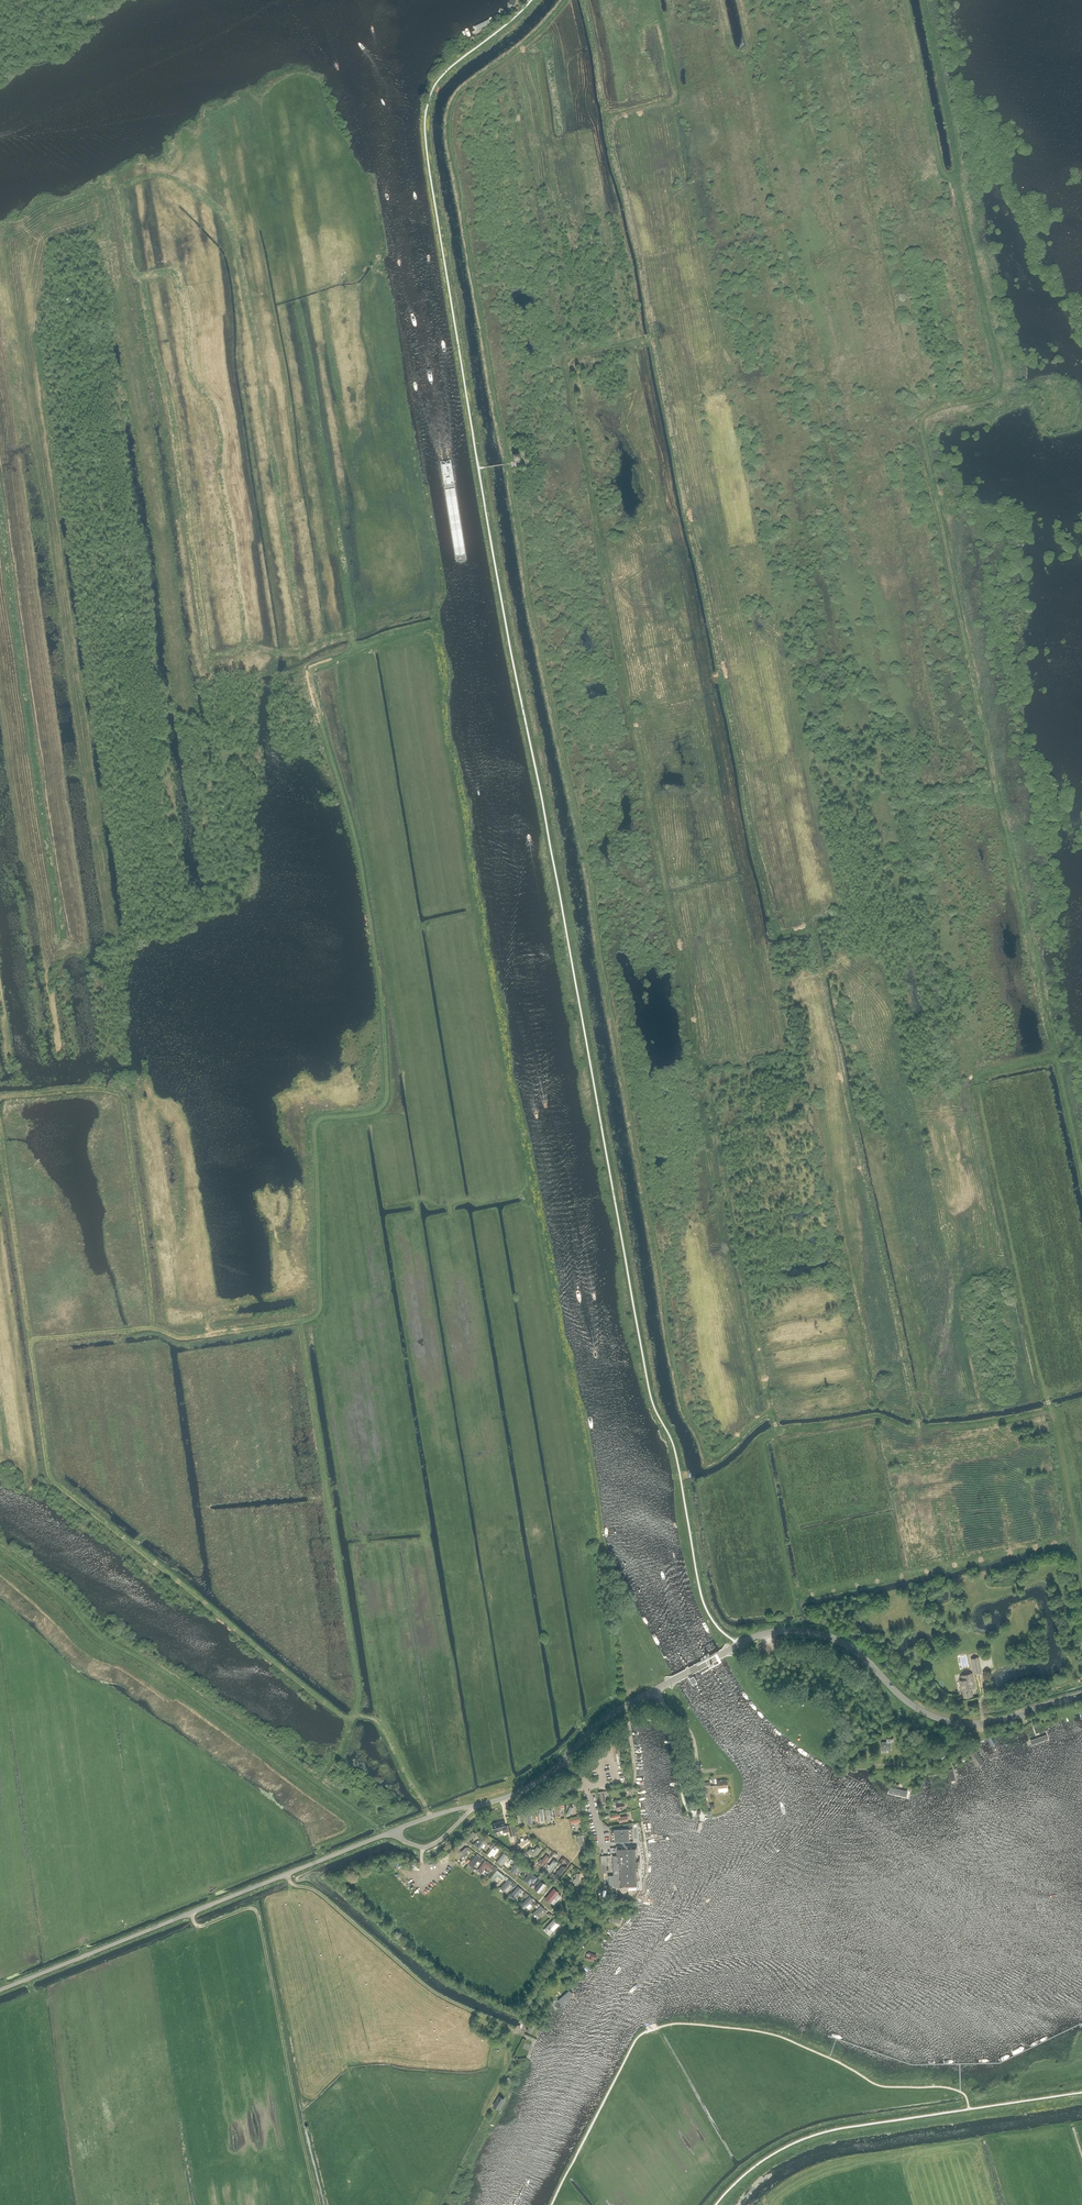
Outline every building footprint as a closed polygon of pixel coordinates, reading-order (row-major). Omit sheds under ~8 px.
[(488,22),(474,29),(475,33),(490,26),(488,22)] [(978,1657),(971,1659),(975,1674),(981,1673),(978,1657)] [(975,1688),(972,1673),(962,1675),(965,1689),(963,1690),(964,1697),(973,1695),(971,1688),(975,1688)] [(1046,1735),(1028,1742),(1030,1748),(1049,1741),(1046,1735)] [(887,1742),(882,1742),(882,1750),(891,1750),(891,1741),(894,1741),(893,1739),(887,1739),(887,1742)] [(984,1763),(976,1752),(972,1755),(979,1766),(984,1763)] [(718,1788),(728,1787),(727,1780),(717,1781),(718,1785),(715,1785),(716,1793),(719,1793),(718,1788)] [(908,1793),(891,1789),(890,1794),(907,1798),(908,1793)] [(617,1809),(625,1808),(624,1800),(619,1801),(619,1803),(616,1804),(617,1809)] [(620,1822),(628,1821),(626,1816),(621,1817),(620,1814),(610,1816),(611,1819),(619,1818),(620,1822)] [(509,1831),(511,1836),(515,1834),(512,1824),(505,1826),(504,1821),(492,1824),(494,1832),(502,1830),(503,1833),(509,1831)] [(637,1847),(628,1847),(623,1841),(629,1841),(629,1829),(625,1829),(625,1826),(622,1826),(622,1829),(614,1829),(614,1842),(620,1841),(626,1847),(624,1847),(618,1847),(615,1847),(615,1848),(618,1848),(619,1854),(619,1856),(613,1856),(614,1887),(620,1887),(638,1886),(637,1869),(639,1869),(639,1868),(640,1866),(639,1864),(638,1863),(638,1858),(637,1858),(637,1847)] [(580,1845),(585,1844),(583,1835),(577,1836),(580,1845)] [(520,1849),(529,1842),(525,1837),(516,1844),(520,1849)] [(483,1847),(487,1841),(482,1839),(477,1846),(480,1848),(482,1846),(483,1847)] [(464,1860),(467,1856),(465,1854),(470,1850),(466,1846),(458,1853),(464,1860)] [(492,1857),(497,1848),(493,1846),(488,1855),(492,1857)] [(473,1867),(477,1862),(479,1864),(483,1858),(476,1853),(469,1863),(473,1867)] [(500,1865),(507,1857),(502,1853),(495,1861),(500,1865)] [(545,1854),(539,1861),(542,1864),(548,1857),(545,1854)] [(494,1866),(486,1859),(478,1869),(486,1875),(488,1871),(485,1869),(487,1866),(491,1870),(494,1866)] [(513,1863),(507,1870),(511,1873),(517,1866),(513,1863)] [(530,1882),(531,1883),(536,1878),(529,1872),(521,1880),(527,1885),(530,1882)] [(508,1895),(513,1899),(521,1890),(516,1885),(508,1895)] [(543,1899),(547,1902),(556,1892),(553,1891),(551,1894),(549,1892),(543,1899)] [(550,1936),(560,1925),(553,1918),(542,1929),(550,1936)] [(595,1959),(596,1955),(590,1954),(590,1953),(588,1953),(588,1954),(590,1954),(590,1957),(586,1956),(586,1959),(593,1961),(593,1958),(595,1959)] [(568,1995),(558,2003),(560,2006),(570,1997),(568,1995)] [(504,2099),(499,2096),(497,2099),(498,2100),(495,2104),(495,2103),(493,2106),(498,2109),(504,2099)]
